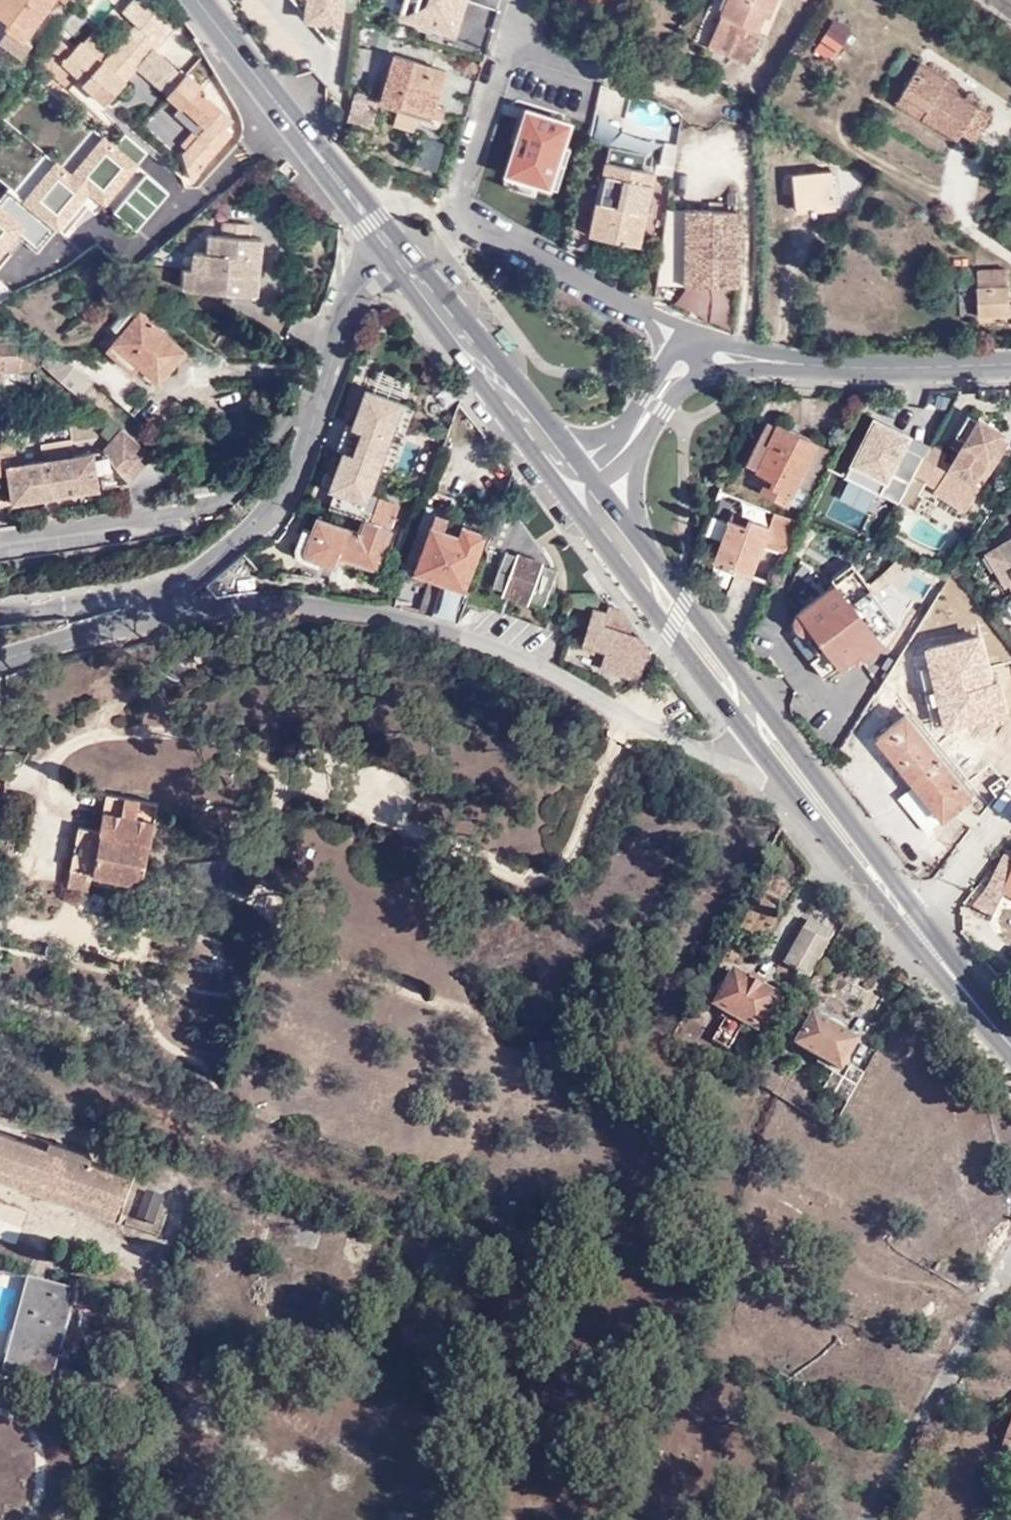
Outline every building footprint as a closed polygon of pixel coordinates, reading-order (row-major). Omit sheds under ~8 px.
[(9,19),(5,25),(23,38),(52,0),(0,0),(0,12),(9,19)] [(169,24),(146,0),(139,0),(126,13),(153,41),(169,24)] [(307,1),(325,3),(325,8),(344,11),(346,0),(307,0),(307,1)] [(388,14),(435,23),(439,0),(391,0),(388,14)] [(435,23),(446,25),(450,0),(439,0),(435,23)] [(739,59),(749,64),(764,31),(760,28),(766,14),(773,17),(780,0),(727,0),(723,11),(708,46),(739,59)] [(727,0),(714,0),(711,6),(723,11),(727,0)] [(826,21),(814,59),(837,66),(849,28),(826,21)] [(83,45),(64,27),(56,37),(115,96),(139,71),(179,109),(183,106),(205,129),(199,136),(195,133),(183,145),(186,149),(183,153),(185,168),(192,175),(230,137),(225,131),(232,123),(198,89),(201,86),(190,74),(186,77),(157,50),(152,56),(131,36),(116,50),(96,32),(83,45)] [(106,106),(115,96),(56,37),(40,58),(66,83),(75,75),(86,85),(84,86),(106,106)] [(960,82),(923,59),(902,94),(921,105),(915,114),(957,139),(961,133),(973,141),(993,111),(957,88),(960,82)] [(451,81),(397,63),(380,115),(406,123),(409,116),(436,125),(449,86),(451,81)] [(461,133),(473,93),(449,86),(436,125),(461,133)] [(573,107),(532,94),(519,134),(527,137),(513,179),(521,182),(553,192),(568,150),(560,148),(573,107)] [(921,105),(902,94),(896,102),(915,114),(921,105)] [(527,137),(519,134),(503,181),(520,187),(521,182),(513,179),(527,137)] [(54,164),(24,203),(59,233),(90,196),(112,212),(142,172),(103,138),(73,177),(54,164)] [(649,152),(612,144),(591,234),(643,245),(649,219),(652,204),(659,170),(646,168),(649,152)] [(828,166),(790,169),(791,190),(792,207),(831,204),(828,166)] [(780,190),(791,190),(790,169),(778,170),(780,190)] [(145,175),(112,213),(135,234),(169,195),(145,175)] [(688,186),(674,186),(673,195),(671,205),(688,205),(688,186)] [(670,219),(671,205),(673,195),(658,194),(656,205),(652,204),(649,219),(670,219)] [(741,210),(741,207),(688,205),(687,225),(694,225),(694,260),(686,260),(686,280),(739,280),(740,241),(741,210)] [(741,210),(740,241),(757,241),(757,210),(741,210)] [(251,228),(222,226),(221,238),(207,237),(206,252),(191,251),(190,268),(188,294),(258,298),(263,241),(251,240),(251,228)] [(188,294),(190,268),(181,268),(180,293),(188,294)] [(989,318),(1006,318),(1006,291),(988,292),(989,318)] [(185,351),(128,301),(108,324),(118,334),(106,348),(122,362),(121,363),(132,372),(134,370),(148,383),(153,377),(158,382),(185,351)] [(0,389),(0,391),(38,391),(38,353),(19,353),(19,344),(3,331),(0,331),(0,389)] [(351,442),(374,452),(380,438),(389,442),(403,404),(366,391),(352,428),(356,430),(351,442)] [(892,423),(880,417),(845,480),(891,505),(904,481),(893,475),(912,441),(889,428),(892,423)] [(974,487),(1003,437),(974,420),(972,423),(970,422),(961,435),(967,439),(947,472),(940,467),(945,459),(933,451),(899,508),(911,515),(920,500),(916,498),(923,485),(935,492),(931,499),(964,518),(980,491),(974,487)] [(798,486),(813,494),(834,455),(777,424),(774,427),(767,423),(746,463),(758,469),(756,472),(767,477),(760,489),(788,504),(798,486)] [(129,482),(123,474),(147,449),(123,427),(102,449),(108,486),(129,482)] [(370,464),(374,452),(351,442),(347,454),(342,452),(326,492),(365,505),(379,468),(370,464)] [(129,482),(155,455),(147,449),(123,474),(129,482)] [(10,502),(99,489),(94,451),(0,465),(0,502),(10,502)] [(529,485),(538,480),(530,470),(522,475),(529,485)] [(762,540),(782,550),(799,519),(777,509),(770,522),(749,511),(745,519),(729,511),(710,551),(747,569),(762,540)] [(445,515),(436,512),(426,541),(435,544),(444,519),(445,515)] [(300,563),(303,565),(318,569),(320,561),(334,565),(337,556),(376,570),(391,530),(362,520),(356,536),(304,518),(294,551),(295,555),(297,560),(300,563)] [(415,572),(466,588),(485,529),(461,521),(460,525),(444,519),(435,544),(426,541),(415,572)] [(494,541),(487,539),(479,562),(496,568),(490,590),(499,593),(497,600),(523,609),(526,602),(545,609),(557,572),(550,569),(517,521),(494,541)] [(996,547),(1010,574),(1010,539),(996,547)] [(1004,586),(1008,584),(1010,583),(1010,574),(996,547),(985,554),(1004,586)] [(223,579),(230,588),(258,566),(250,556),(223,579)] [(918,562),(893,575),(907,603),(932,590),(918,562)] [(809,627),(826,649),(817,655),(834,677),(883,641),(853,599),(872,585),(857,565),(796,609),(794,612),(793,616),(794,619),(796,623),(798,625),(801,626),(806,627),(809,627)] [(944,587),(878,687),(886,692),(889,688),(894,691),(957,596),(944,587)] [(431,615),(459,624),(467,598),(440,588),(431,615)] [(636,677),(650,652),(619,612),(607,608),(605,615),(590,610),(580,644),(600,650),(596,664),(636,677)] [(797,626),(817,655),(826,649),(809,627),(806,627),(801,626),(798,625),(797,626)] [(936,696),(916,711),(974,788),(995,772),(936,696)] [(974,788),(916,711),(882,737),(919,784),(946,818),(946,819),(974,797),(969,792),(974,788)] [(946,818),(919,784),(903,797),(930,831),(946,818)] [(157,803),(106,792),(98,828),(77,824),(69,866),(139,880),(147,840),(151,841),(157,803)] [(1009,854),(986,905),(1006,914),(1010,905),(1010,854),(1009,854)] [(801,924),(826,937),(831,928),(807,914),(801,924)] [(784,956),(809,970),(826,937),(801,924),(784,956)] [(766,1006),(775,990),(732,966),(713,999),(731,1010),(721,1030),(735,1038),(746,1018),(756,1024),(766,1006)] [(773,1010),(781,994),(775,990),(766,1006),(773,1010)] [(789,1033),(799,1039),(815,1010),(805,1005),(789,1033)] [(858,1036),(815,1010),(799,1039),(843,1063),(858,1036)] [(825,1082),(849,1095),(865,1067),(851,1059),(845,1071),(834,1066),(825,1082)] [(821,1102),(815,1112),(825,1118),(830,1108),(821,1102)] [(72,1187),(116,1202),(126,1169),(86,1157),(88,1150),(23,1129),(20,1137),(0,1130),(0,1165),(72,1187)] [(112,1212),(116,1202),(72,1187),(0,1165),(0,1178),(112,1212)] [(155,1231),(162,1199),(143,1195),(136,1226),(155,1231)] [(19,1229),(0,1224),(0,1242),(15,1245),(19,1229)] [(9,1361),(32,1273),(0,1265),(0,1358),(9,1361)] [(7,1368),(56,1382),(82,1286),(32,1273),(9,1361),(7,1368)] [(1001,1455),(1010,1458),(1010,1426),(1001,1455)]
